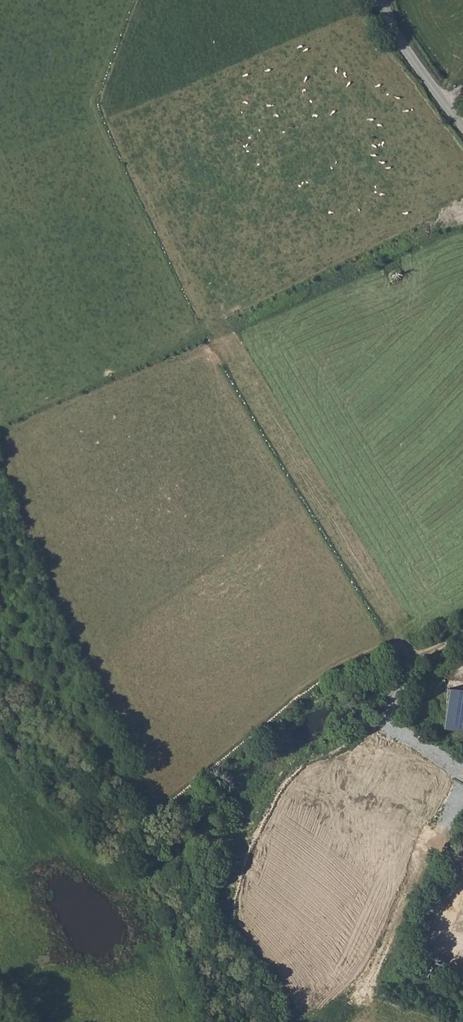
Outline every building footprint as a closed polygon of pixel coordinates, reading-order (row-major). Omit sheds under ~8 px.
[(446,685),(441,729),(462,731),(462,687),(446,685)]
